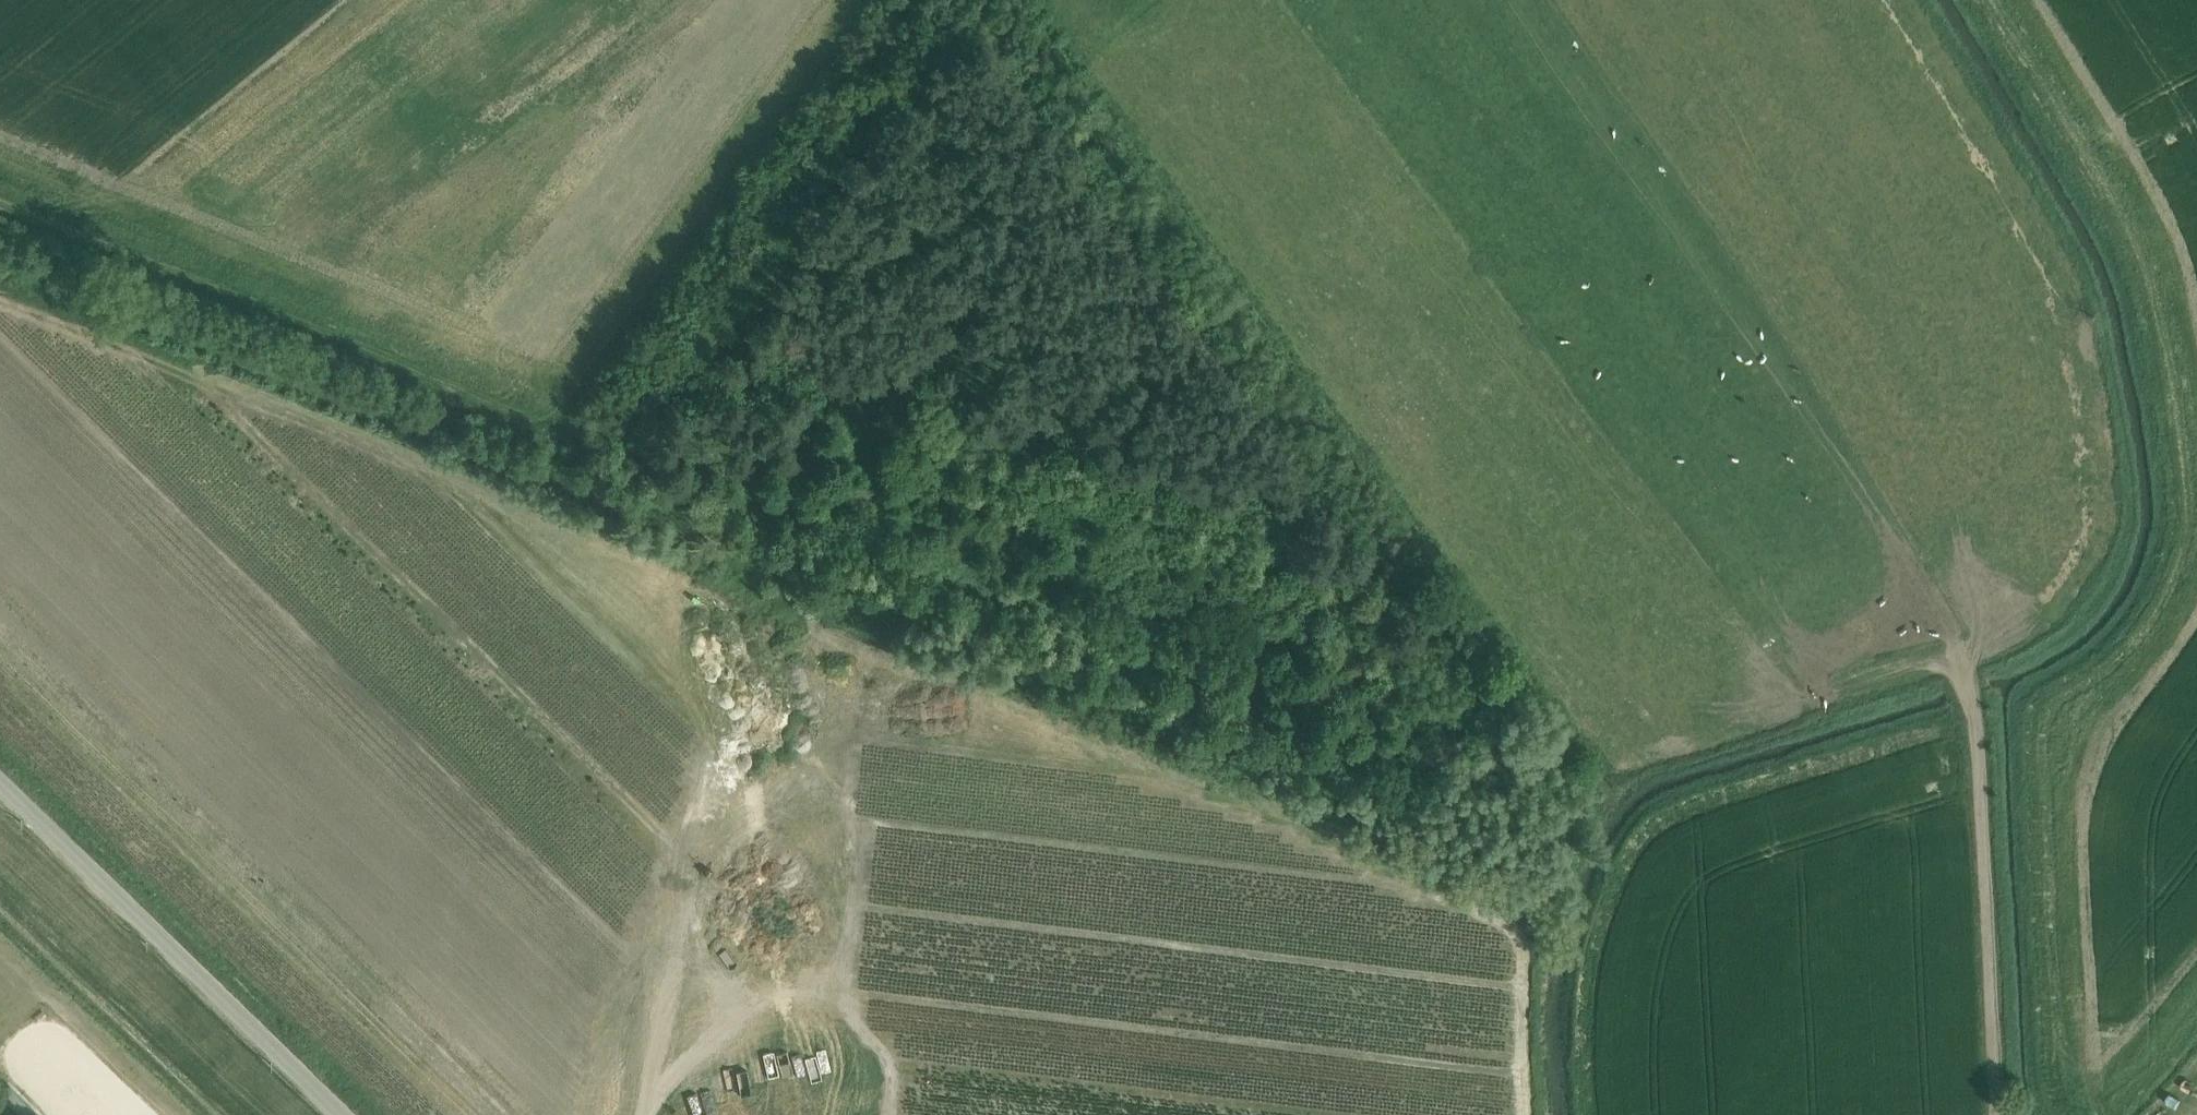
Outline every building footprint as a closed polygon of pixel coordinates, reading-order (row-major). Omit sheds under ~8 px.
[(0,1098),(0,1114),(18,1114),(0,1098)]
